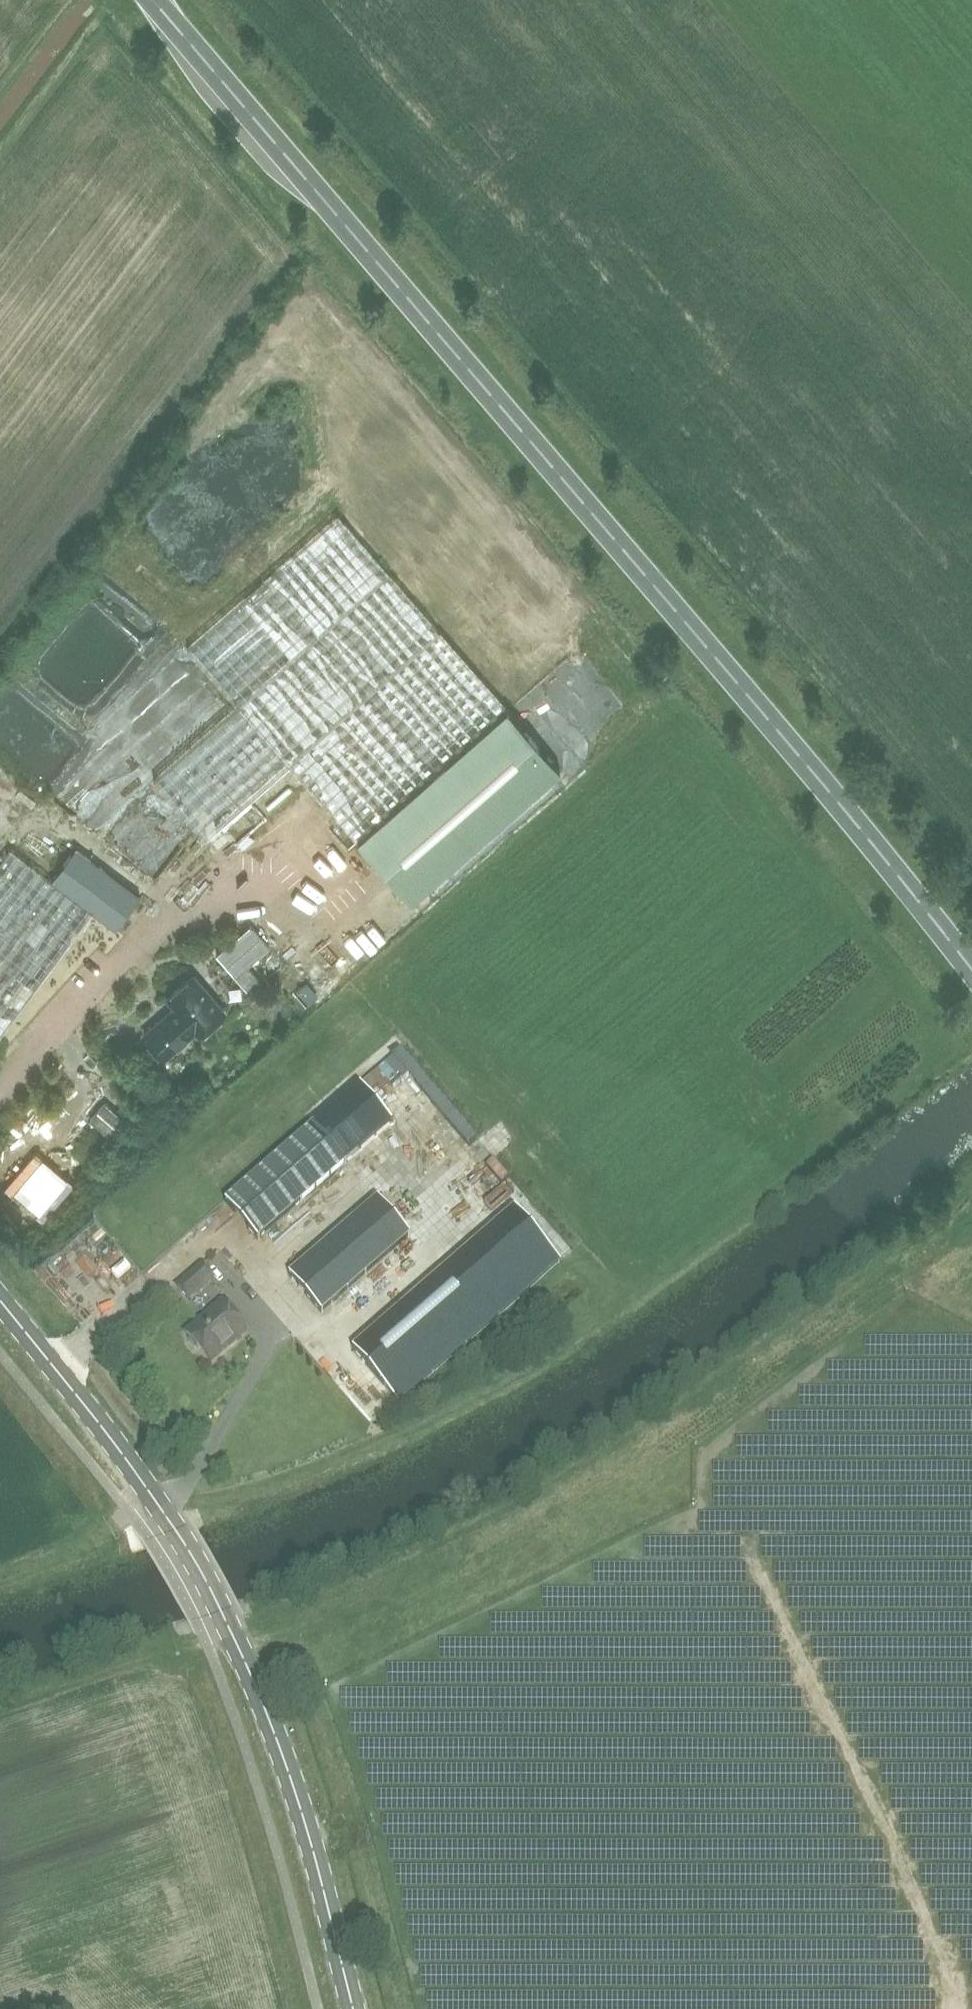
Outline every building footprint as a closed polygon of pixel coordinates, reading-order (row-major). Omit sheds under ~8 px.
[(187,647),(238,705),(154,779),(204,837),(289,763),(358,842),(508,710),(509,710),(338,515),(187,647)] [(410,902),(561,770),(508,710),(358,842),(410,902)] [(268,789),(223,839),(228,844),(235,837),(246,848),(285,804),(268,789)] [(326,817),(315,825),(322,836),(334,829),(326,817)] [(131,831),(106,864),(137,888),(169,847),(149,831),(142,840),(131,831)] [(90,916),(48,885),(0,848),(0,1036),(90,916)] [(93,912),(116,929),(140,897),(76,848),(48,885),(90,916),(93,912)] [(277,881),(294,877),(292,867),(275,870),(277,881)] [(270,951),(310,994),(372,936),(355,917),(335,935),(313,911),(270,951)] [(197,937),(214,930),(210,921),(193,928),(197,937)] [(250,926),(217,955),(247,989),(259,979),(248,966),(269,948),(250,926)] [(167,994),(176,1003),(196,1026),(199,1030),(225,1007),(193,971),(167,994)] [(164,1054),(196,1026),(176,1003),(144,1030),(164,1054)] [(280,1024),(286,1014),(269,1006),(264,1016),(280,1024)] [(122,1025),(107,1029),(110,1044),(125,1040),(122,1025)] [(346,1162),(314,1125),(225,1202),(258,1239),(346,1162)] [(354,1158),(369,1149),(362,1138),(347,1147),(354,1158)] [(289,1275),(321,1312),(410,1236),(378,1198),(289,1275)] [(109,1258),(117,1249),(100,1233),(92,1243),(109,1258)] [(58,1257),(79,1288),(86,1283),(77,1269),(82,1266),(70,1248),(58,1257)] [(455,1260),(353,1349),(384,1386),(486,1297),(455,1260)] [(178,1287),(188,1299),(212,1278),(202,1266),(178,1287)] [(200,1349),(211,1361),(247,1331),(222,1302),(187,1333),(189,1336),(189,1341),(195,1349),(200,1349)]
